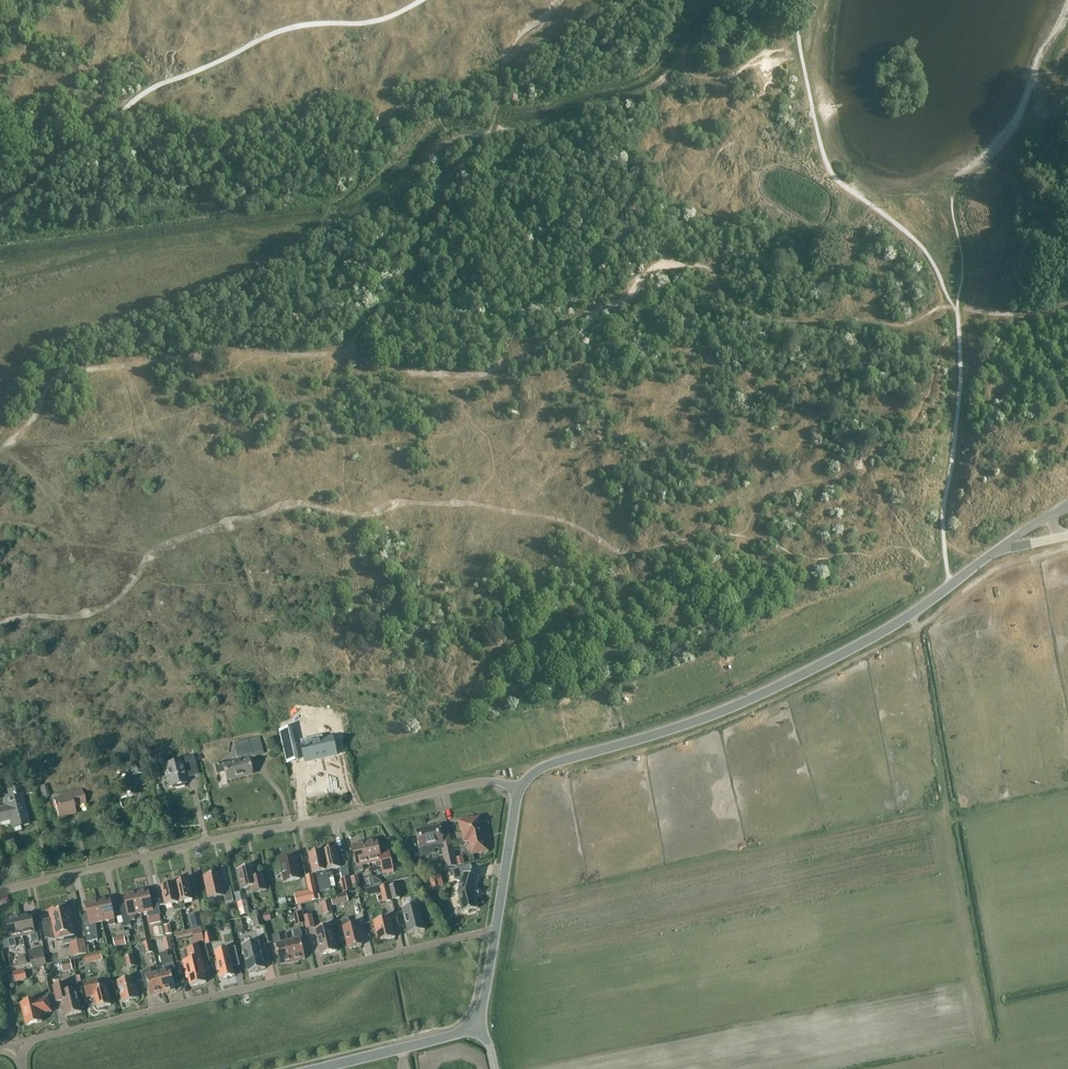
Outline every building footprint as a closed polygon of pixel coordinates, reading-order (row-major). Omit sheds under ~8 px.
[(311,728),(321,726),(319,718),(309,721),(311,728)] [(293,735),(280,738),(286,763),(299,760),(298,754),(293,735)] [(322,736),(301,741),(306,763),(336,756),(333,743),(324,745),(322,736)] [(224,763),(223,763),(214,765),(216,775),(225,773),(227,781),(251,775),(247,756),(262,752),(259,738),(235,743),(239,762),(225,765),(224,763)] [(179,763),(164,766),(164,767),(165,767),(170,787),(169,787),(169,788),(175,786),(176,789),(184,786),(183,784),(187,783),(186,783),(185,783),(184,779),(183,776),(197,772),(193,756),(178,760),(179,760),(179,763)] [(138,763),(131,765),(134,776),(141,774),(138,763)] [(137,795),(131,776),(114,782),(119,800),(137,795)] [(40,787),(43,798),(49,796),(46,785),(40,787)] [(10,821),(12,829),(29,825),(21,796),(24,795),(21,786),(8,790),(10,798),(5,799),(7,807),(0,809),(0,823),(10,821)] [(65,794),(66,797),(54,800),(59,819),(75,814),(73,807),(85,804),(81,789),(65,794)] [(467,819),(458,821),(460,831),(461,831),(464,842),(469,841),(470,844),(468,845),(471,856),(488,852),(485,837),(484,832),(482,823),(481,824),(479,818),(473,819),(472,818),(467,819)] [(416,831),(420,848),(437,845),(440,857),(444,856),(446,869),(456,867),(452,848),(445,850),(440,826),(425,830),(423,828),(418,829),(418,831),(416,831)] [(393,871),(391,865),(389,853),(380,855),(377,840),(364,843),(369,864),(376,863),(377,868),(382,867),(384,873),(393,871)] [(369,864),(364,843),(352,845),(358,872),(364,871),(362,866),(369,864)] [(336,849),(322,852),(328,877),(333,876),(332,872),(331,872),(330,870),(340,868),(336,849)] [(328,877),(322,852),(308,855),(313,874),(316,873),(320,892),(330,890),(330,888),(328,880),(328,877)] [(279,861),(284,883),(300,879),(296,857),(279,861)] [(465,865),(463,857),(455,859),(457,867),(465,865)] [(471,866),(452,870),(454,881),(460,882),(459,889),(457,893),(458,897),(462,913),(478,909),(474,896),(479,896),(479,891),(474,891),(478,877),(473,876),(471,866)] [(237,870),(242,889),(251,887),(252,894),(267,890),(264,876),(256,878),(253,867),(237,870)] [(340,868),(342,879),(350,878),(347,867),(340,868)] [(220,874),(204,878),(208,896),(209,900),(224,896),(226,903),(234,902),(231,888),(223,889),(220,874)] [(313,876),(306,878),(309,891),(311,901),(318,900),(313,876)] [(361,888),(358,876),(350,878),(353,889),(361,888)] [(436,877),(430,878),(432,889),(439,887),(436,877)] [(350,878),(341,880),(344,893),(352,891),(350,878)] [(189,881),(174,884),(180,910),(186,909),(185,904),(183,904),(182,902),(193,900),(189,881)] [(165,906),(173,904),(175,904),(175,906),(174,906),(175,911),(180,910),(174,884),(161,887),(165,906)] [(392,901),(388,885),(379,887),(381,894),(383,903),(392,901)] [(396,885),(389,887),(392,900),(399,898),(396,885)] [(148,890),(136,892),(141,914),(148,912),(149,917),(161,915),(158,901),(151,903),(148,890)] [(296,905),(311,901),(309,891),(294,894),(296,905)] [(124,895),(127,908),(120,910),(122,917),(123,923),(124,928),(131,926),(130,921),(135,920),(134,915),(141,914),(136,892),(124,895)] [(346,894),(331,898),(333,906),(348,902),(346,894)] [(406,907),(402,908),(408,935),(425,931),(419,904),(417,905),(415,896),(404,899),(406,907)] [(110,898),(97,901),(102,922),(109,921),(110,926),(116,925),(110,898)] [(82,918),(81,918),(87,943),(98,940),(96,924),(102,922),(97,901),(85,903),(87,912),(89,919),(82,920),(82,918)] [(250,914),(247,901),(237,903),(240,916),(250,914)] [(329,901),(323,903),(325,914),(332,912),(329,901)] [(50,917),(42,919),(45,935),(53,933),(54,936),(57,935),(58,939),(64,938),(65,945),(70,944),(72,943),(75,956),(87,953),(85,940),(78,942),(77,942),(72,917),(69,917),(67,907),(49,911),(50,917)] [(203,927),(200,913),(189,916),(192,929),(203,927)] [(261,914),(252,916),(255,929),(264,927),(261,914)] [(300,914),(294,916),(296,927),(303,925),(300,914)] [(315,914),(307,915),(308,928),(317,927),(315,914)] [(31,915),(19,917),(23,937),(31,935),(32,943),(39,942),(37,933),(35,934),(31,915)] [(23,937),(19,917),(6,920),(10,939),(8,939),(10,948),(16,947),(14,938),(23,937)] [(373,922),(378,942),(395,938),(390,918),(373,922)] [(343,928),(348,949),(362,946),(360,938),(362,937),(359,924),(350,926),(348,919),(342,921),(344,928),(343,928)] [(315,930),(321,956),(337,952),(331,926),(315,930)] [(155,928),(157,937),(164,935),(162,927),(155,928)] [(201,929),(175,935),(176,939),(194,935),(196,944),(204,942),(201,929)] [(288,942),(293,964),(299,962),(299,961),(305,959),(301,939),(303,939),(300,930),(293,932),(295,940),(288,942)] [(210,933),(203,935),(205,941),(212,939),(210,933)] [(293,964),(288,942),(281,944),(279,935),(272,937),(274,946),(276,946),(281,965),(288,963),(288,965),(293,964)] [(126,946),(124,937),(113,939),(115,948),(126,946)] [(170,938),(162,940),(163,944),(166,943),(167,951),(173,949),(170,938)] [(259,941),(242,945),(248,973),(266,969),(259,941)] [(144,949),(146,954),(152,952),(149,942),(143,943),(144,945),(144,949)] [(187,978),(188,978),(190,987),(206,983),(203,968),(205,968),(199,946),(187,949),(189,960),(183,962),(187,978)] [(229,949),(215,952),(217,960),(221,979),(235,976),(232,963),(239,961),(235,947),(229,949)] [(163,971),(158,972),(163,993),(176,990),(174,982),(172,975),(176,974),(172,956),(168,957),(167,952),(159,954),(163,971)] [(103,960),(101,953),(90,955),(91,963),(103,960)] [(133,956),(127,957),(126,957),(128,968),(136,966),(133,956)] [(44,957),(33,960),(35,966),(45,963),(44,957)] [(70,960),(60,963),(62,970),(72,968),(70,960)] [(151,969),(141,972),(143,982),(147,981),(151,996),(163,993),(158,972),(152,974),(151,969)] [(14,973),(16,982),(26,979),(24,971),(14,973)] [(131,979),(117,982),(122,1003),(140,999),(136,985),(132,986),(131,979)] [(87,998),(94,996),(97,1009),(111,1006),(106,986),(99,988),(98,981),(84,985),(87,998)] [(57,1002),(63,1001),(67,1016),(82,1013),(76,990),(69,992),(67,984),(53,987),(57,1002)] [(21,1003),(26,1026),(42,1022),(41,1015),(52,1012),(48,998),(37,1000),(21,1003)]
